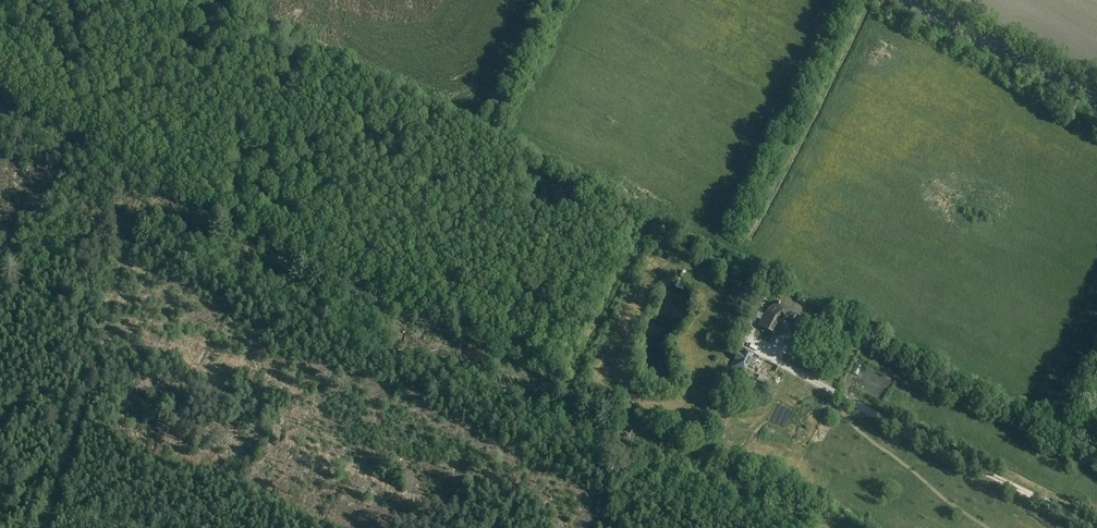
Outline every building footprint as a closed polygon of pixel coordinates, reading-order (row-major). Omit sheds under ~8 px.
[(773,334),(779,323),(780,322),(781,321),(782,320),(783,320),(784,320),(786,320),(788,320),(789,321),(799,326),(806,311),(798,306),(796,306),(794,305),(793,304),(791,304),(788,303),(786,303),(784,303),(782,304),(780,304),(778,305),(775,305),(774,306),(772,307),(770,309),(768,310),(767,312),(765,314),(764,315),(759,327),(773,334)] [(826,356),(836,340),(829,336),(819,352),(826,356)]
